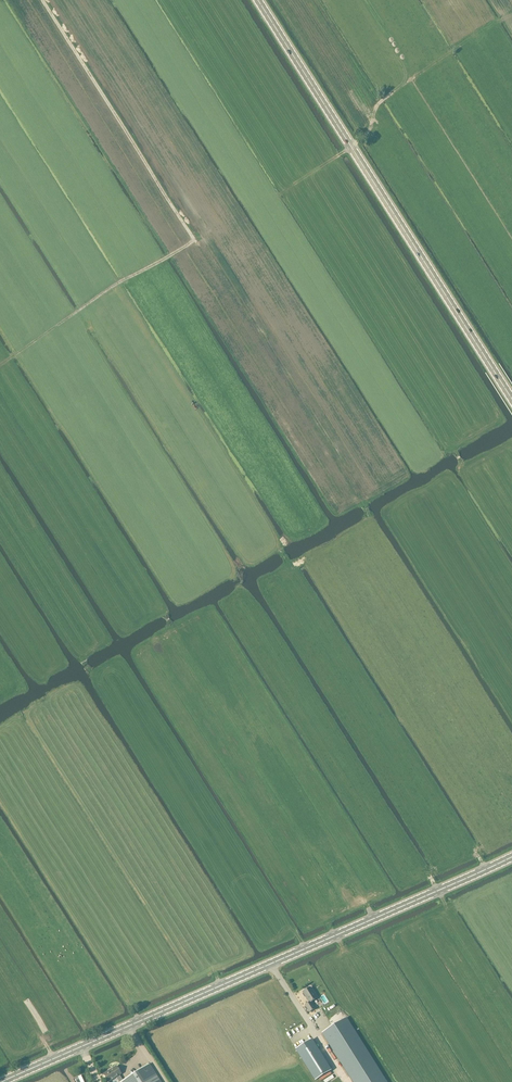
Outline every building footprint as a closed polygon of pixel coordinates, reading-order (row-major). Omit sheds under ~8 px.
[(305,997),(306,996),(310,1003),(305,1005),(310,1012),(316,1008),(312,1002),(318,998),(311,987),(303,992),(304,993),(303,994),(305,997)] [(323,1033),(354,1081),(386,1081),(350,1025),(346,1019),(323,1033)] [(312,1040),(296,1050),(315,1080),(330,1071),(314,1046),(316,1045),(312,1040)] [(149,1064),(122,1080),(120,1081),(161,1081),(149,1064)] [(103,1074),(108,1081),(109,1081),(116,1077),(119,1081),(120,1081),(122,1080),(119,1075),(121,1074),(116,1066),(103,1074)]
